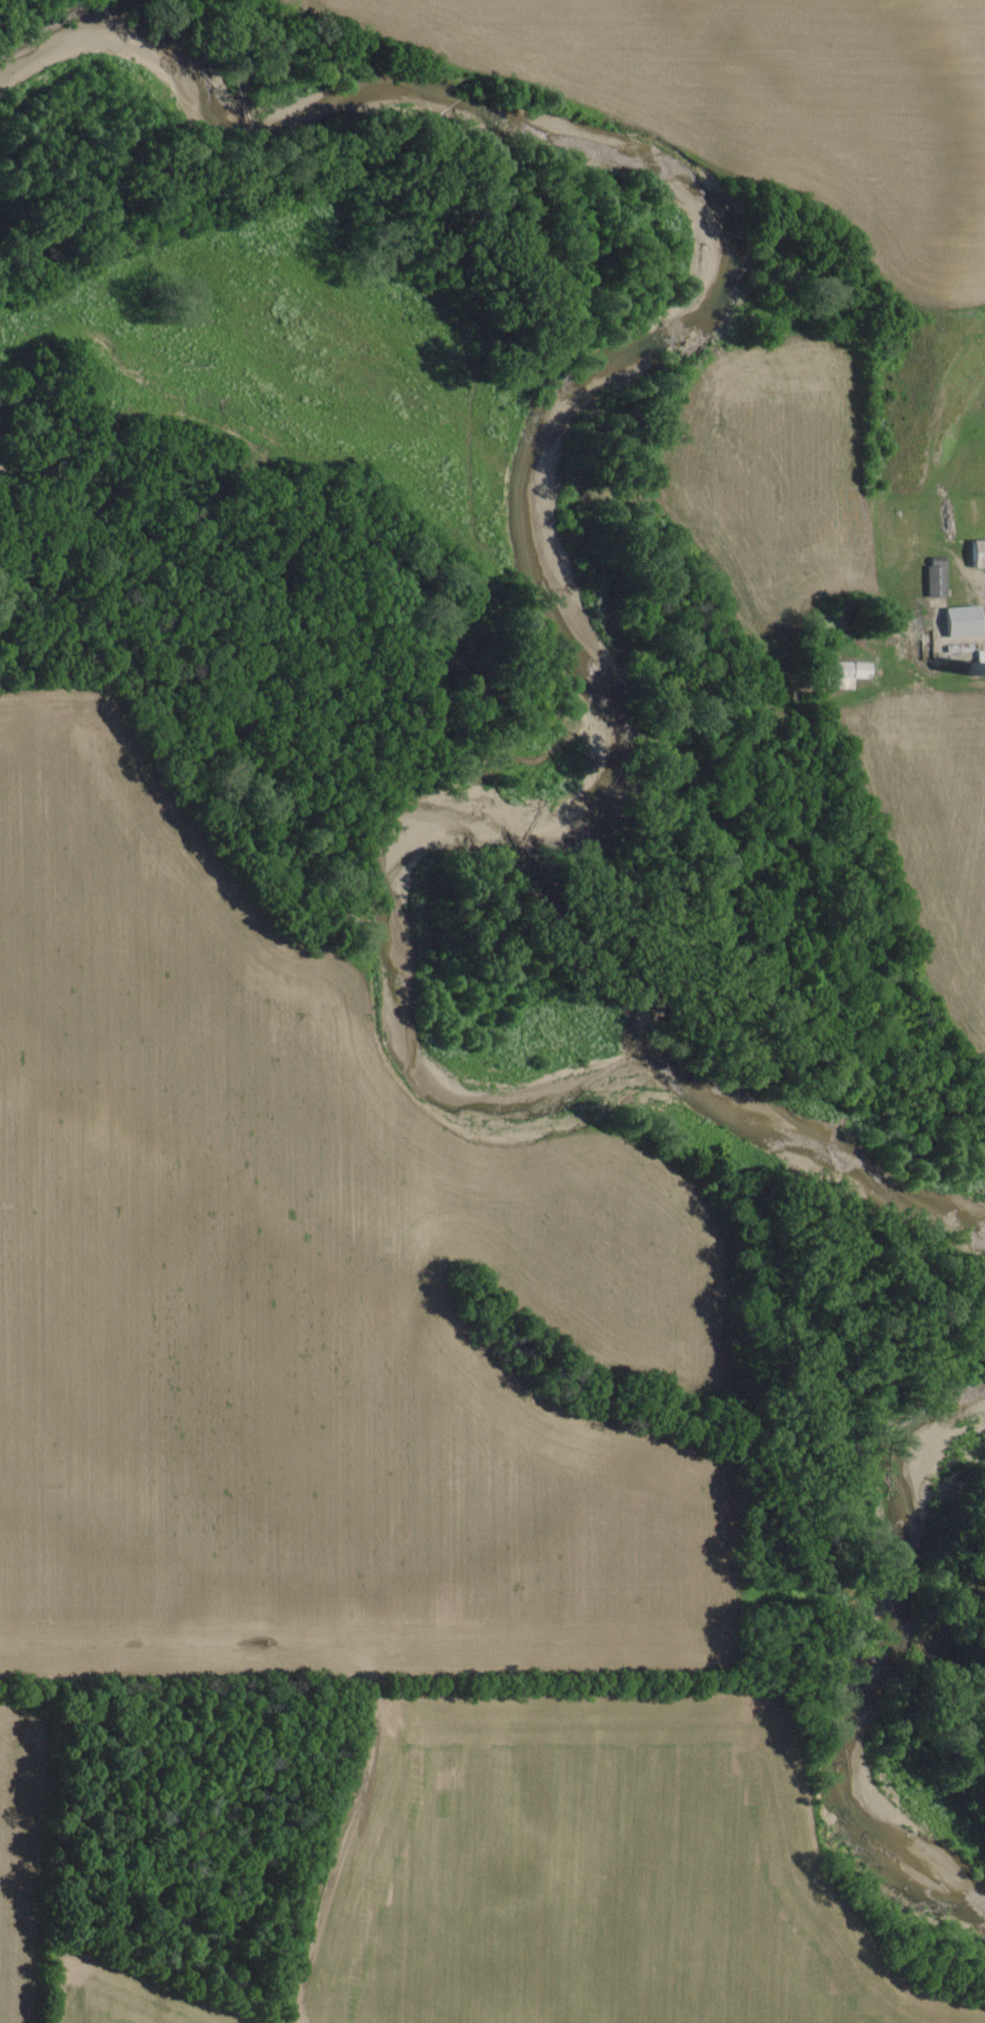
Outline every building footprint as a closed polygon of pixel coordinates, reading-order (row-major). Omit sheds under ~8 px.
[(969,541),(970,569),(984,569),(984,541),(969,541)] [(943,562),(925,562),(926,598),(944,597),(943,562)] [(942,608),(943,638),(951,638),(951,621),(976,620),(975,607),(942,608)] [(865,679),(866,663),(823,662),(822,689),(849,689),(850,679),(865,679)]
